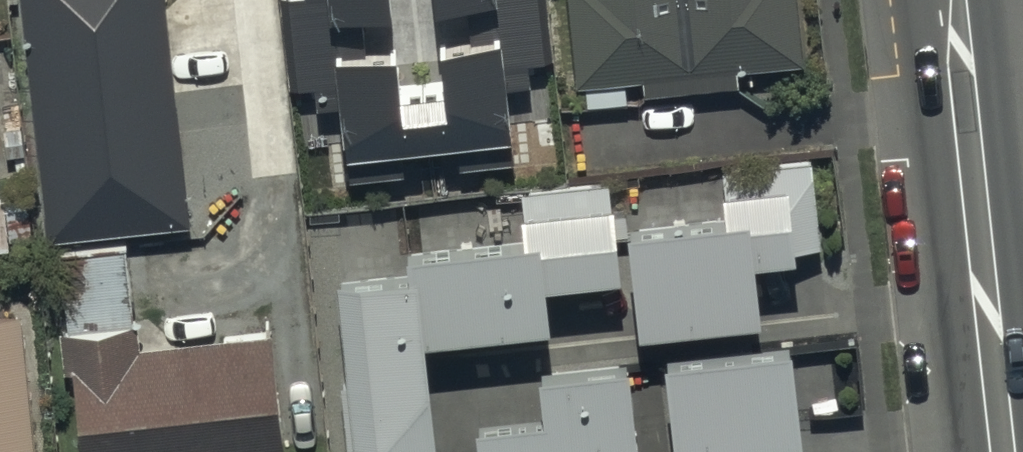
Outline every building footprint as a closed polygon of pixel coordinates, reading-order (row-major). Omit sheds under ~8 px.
[(51,236),(181,222),(158,0),(25,0),(51,236)] [(299,84),(321,82),(323,104),(345,102),(352,167),(510,151),(502,82),(527,80),(525,58),(549,56),(543,0),(435,0),(436,6),(469,3),(473,40),(439,44),(442,80),(402,84),(398,49),(368,52),(365,18),(393,15),(391,0),(290,0),(299,84)] [(583,69),(643,62),(645,82),(697,76),(688,0),(575,0),(583,69)] [(697,76),(743,71),(741,56),(805,49),(800,0),(688,0),(697,76)] [(726,179),(632,188),(643,304),(768,292),(763,235),(822,229),(814,147),(724,156),(726,179)] [(530,185),(532,207),(419,220),(422,248),(340,257),(359,433),(344,451),(446,451),(430,309),(556,295),(551,251),(624,243),(617,175),(530,185)] [(0,188),(0,233),(10,232),(6,187),(0,188)] [(269,335),(136,351),(124,246),(59,254),(83,451),(283,451),(269,335)] [(0,300),(0,451),(39,451),(22,298),(0,300)] [(671,324),(685,451),(811,451),(796,311),(671,324)] [(486,392),(491,451),(648,451),(637,325),(548,333),(553,386),(486,392)]
